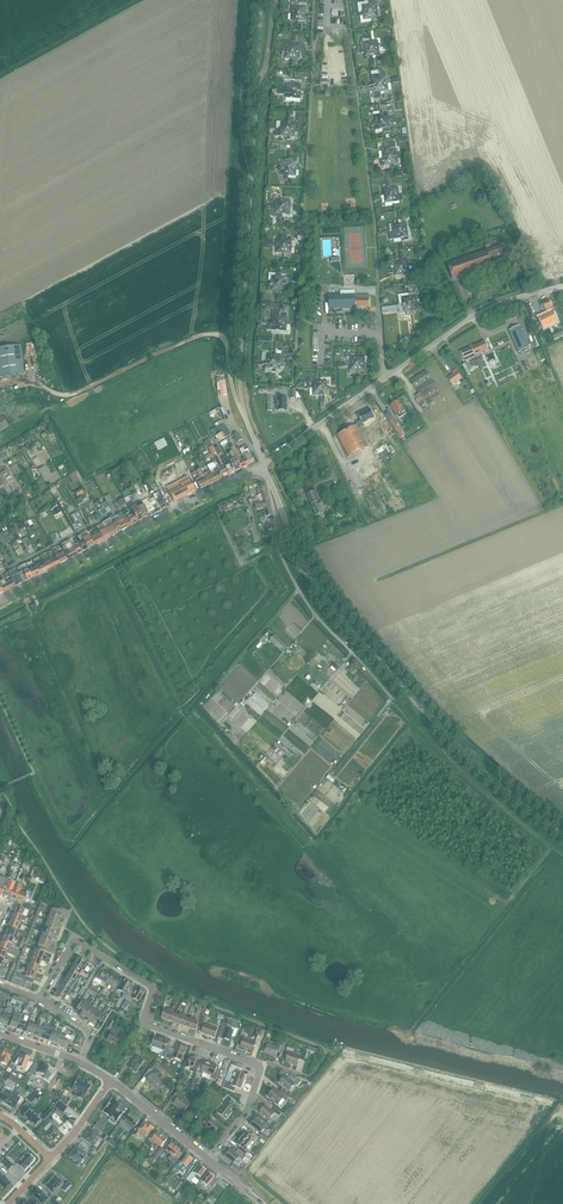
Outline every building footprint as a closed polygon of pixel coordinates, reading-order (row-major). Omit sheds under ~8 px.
[(369,4),(370,12),(380,10),(382,10),(382,7),(379,7),(378,3),(376,3),(376,1),(369,2),(369,4)] [(289,11),(288,12),(298,13),(299,6),(299,4),(299,2),(296,2),(296,6),(291,5),(291,11),(289,11)] [(299,6),(298,13),(305,13),(305,14),(308,14),(308,13),(306,13),(306,6),(300,6),(300,4),(299,4),(299,6)] [(363,13),(370,12),(369,4),(362,5),(363,12),(363,13)] [(380,10),(370,12),(371,19),(372,19),(372,20),(375,20),(374,18),(378,18),(381,17),(380,10)] [(288,13),(288,14),(291,14),(290,20),(297,21),(297,23),(298,23),(298,13),(288,12),(288,13)] [(363,13),(360,13),(361,16),(363,16),(364,20),(371,19),(370,12),(363,13)] [(364,49),(361,49),(362,50),(371,49),(370,41),(369,41),(369,39),(366,39),(367,42),(363,42),(364,49)] [(370,41),(371,49),(378,48),(378,47),(381,47),(381,44),(378,44),(377,40),(370,41)] [(285,51),(292,51),(293,42),(284,42),(284,49),(285,49),(285,51)] [(293,42),(292,51),(300,52),(303,52),(304,45),(300,45),(294,45),(294,42),(293,42)] [(378,48),(371,49),(372,56),(372,58),(374,58),(373,56),(379,55),(378,48)] [(362,50),(361,50),(361,53),(364,52),(365,57),(371,56),(372,58),(372,56),(371,49),(362,50)] [(292,62),(292,51),(285,51),(282,51),(282,54),(285,55),(284,59),(291,59),(291,60),(291,61),(292,62)] [(292,51),(292,62),(293,62),(293,59),(299,60),(300,52),(292,51)] [(372,84),(370,84),(370,86),(380,84),(379,77),(379,75),(379,74),(371,75),(371,78),(372,84)] [(379,77),(380,84),(390,83),(389,80),(387,81),(386,76),(384,76),(382,76),(382,77),(381,77),(380,75),(379,75),(379,77)] [(284,89),(284,90),(293,91),(294,83),(294,81),(294,80),(284,79),(284,83),(284,89)] [(294,83),(293,91),(304,91),(304,90),(301,90),(301,84),(294,83)] [(390,83),(380,84),(381,94),(382,94),(382,92),(388,91),(387,84),(390,83)] [(370,86),(369,86),(369,89),(373,88),(374,95),(381,94),(380,84),(370,86)] [(294,101),(294,98),(300,98),(300,92),(304,92),(304,91),(293,91),(293,98),(292,98),(292,101),(294,101)] [(381,121),(388,120),(391,120),(396,119),(395,116),(388,117),(387,113),(380,114),(381,121)] [(372,120),(373,120),(374,122),(381,121),(380,114),(371,115),(372,120)] [(289,119),(289,122),(288,122),(287,129),(298,130),(298,126),(295,126),(295,122),(292,122),(292,119),(289,119)] [(388,120),(381,121),(383,132),(390,131),(389,122),(391,122),(391,120),(388,120)] [(381,121),(374,122),(371,123),(371,126),(374,125),(375,130),(381,129),(382,132),(383,132),(381,121)] [(287,129),(287,136),(287,139),(290,139),(290,137),(294,137),(295,132),(298,132),(298,130),(287,129)] [(379,159),(390,158),(389,150),(388,147),(385,148),(385,151),(381,151),(382,157),(379,157),(379,159)] [(396,149),(389,150),(390,158),(397,157),(397,156),(400,156),(400,153),(396,153),(396,149)] [(394,168),(394,164),(398,164),(397,157),(390,158),(391,165),(391,168),(394,168)] [(282,160),(281,168),(289,168),(289,159),(288,158),(288,161),(282,160)] [(383,166),(391,165),(390,158),(379,159),(380,166),(383,166)] [(281,168),(279,167),(278,171),(281,171),(281,175),(282,175),(283,176),(285,176),(285,179),(288,179),(288,175),(289,168),(281,168)] [(384,196),(391,195),(390,187),(390,184),(387,185),(387,188),(383,188),(384,195),(381,195),(381,196),(384,196)] [(390,187),(391,195),(398,194),(401,193),(401,192),(398,193),(397,186),(390,187)] [(398,194),(391,195),(392,202),(399,201),(398,194)] [(392,205),(392,202),(391,195),(384,196),(385,203),(391,202),(391,205),(392,205)] [(275,217),(282,217),(283,206),(273,206),(272,206),(272,209),(275,209),(275,217)] [(290,207),(283,206),(282,217),(289,217),(290,208),(293,208),(293,207),(290,207)] [(400,231),(398,220),(395,221),(395,224),(391,224),(392,230),(390,231),(390,232),(392,232),(400,231)] [(399,220),(398,220),(400,231),(407,230),(406,227),(406,222),(399,223),(399,220)] [(407,230),(400,231),(401,238),(401,241),(408,240),(408,237),(407,230)] [(390,232),(389,232),(390,239),(393,239),(401,238),(400,231),(392,232),(390,232)] [(277,234),(276,245),(284,245),(284,238),(284,235),(277,234)] [(284,238),(284,245),(291,246),(295,246),(295,244),(295,241),(291,240),(291,238),(284,238)] [(283,257),(284,245),(276,245),(274,245),(273,248),(276,248),(276,252),(282,253),(282,257),(283,257)] [(284,257),(284,253),(290,253),(291,246),(284,245),(283,257),(284,257)] [(503,255),(507,253),(505,248),(504,248),(504,246),(501,247),(500,246),(486,251),(486,250),(447,263),(452,278),(491,265),(489,260),(503,255)] [(395,261),(393,261),(394,268),(394,269),(401,268),(400,260),(401,260),(401,258),(397,258),(395,261)] [(410,263),(408,263),(407,259),(401,260),(400,260),(401,268),(408,267),(410,266),(410,263)] [(405,278),(405,275),(409,274),(409,270),(411,269),(411,266),(410,266),(408,267),(401,268),(402,275),(402,278),(405,278)] [(394,268),(386,269),(387,274),(394,273),(395,276),(402,275),(401,268),(394,269),(394,268)] [(269,276),(268,283),(278,284),(278,277),(279,277),(279,273),(276,273),(275,275),(271,275),(271,276),(269,276)] [(268,283),(267,291),(276,291),(276,294),(277,294),(278,284),(268,283)] [(278,284),(277,294),(278,294),(279,292),(285,292),(285,285),(288,286),(288,285),(278,284)] [(409,304),(408,296),(408,293),(398,295),(399,305),(402,304),(409,304)] [(355,295),(329,296),(328,296),(329,309),(356,309),(355,307),(355,295)] [(355,307),(369,307),(369,297),(368,295),(355,295),(355,307)] [(410,296),(408,296),(409,304),(417,303),(417,302),(416,300),(416,295),(410,296)] [(549,300),(543,303),(546,311),(553,308),(549,300)] [(417,303),(409,304),(410,311),(415,310),(418,310),(417,303)] [(530,303),(528,304),(524,306),(527,312),(533,309),(531,303),(530,303)] [(399,305),(398,305),(399,317),(404,316),(404,312),(410,311),(409,304),(402,304),(399,305)] [(552,311),(539,317),(544,328),(557,322),(552,311)] [(280,315),(279,323),(287,323),(287,316),(287,313),(280,312),(280,315)] [(268,322),(268,330),(279,330),(279,323),(272,322),(268,322)] [(509,330),(518,352),(529,348),(520,326),(509,330)] [(387,338),(395,332),(390,327),(383,333),(387,338)] [(553,336),(555,340),(562,336),(562,331),(553,336)] [(488,350),(487,347),(490,346),(489,344),(488,341),(485,342),(484,341),(461,352),(465,361),(475,356),(475,355),(488,350)] [(20,346),(20,344),(0,347),(0,377),(24,373),(20,346)] [(281,354),(273,354),(273,361),(280,362),(284,362),(284,359),(280,359),(281,354)] [(346,363),(357,364),(357,356),(349,356),(349,355),(346,355),(346,363)] [(271,371),(272,371),(273,361),(262,361),(257,360),(257,365),(263,365),(263,364),(265,364),(265,368),(272,369),(271,371)] [(280,369),(280,367),(284,368),(284,363),(280,362),(273,361),(272,371),(273,371),(274,369),(280,369)] [(451,385),(461,378),(455,370),(452,372),(453,374),(447,379),(451,385)] [(410,381),(418,393),(414,395),(417,398),(416,399),(418,402),(422,400),(438,390),(426,371),(410,381)] [(437,394),(427,401),(429,404),(439,398),(437,394)] [(287,398),(277,398),(277,410),(287,410),(287,398)] [(404,411),(397,400),(390,404),(396,415),(398,419),(406,414),(404,411)] [(8,426),(1,414),(5,411),(2,407),(0,408),(0,431),(8,426)] [(360,420),(355,423),(356,424),(358,428),(359,427),(363,425),(362,423),(374,417),(370,408),(357,415),(360,420)] [(389,411),(385,413),(385,414),(400,438),(405,435),(401,428),(400,428),(395,421),(389,411)] [(356,424),(337,434),(348,457),(368,447),(359,428),(359,427),(358,428),(356,424)] [(216,428),(213,429),(216,435),(215,436),(217,439),(218,438),(220,441),(231,434),(227,429),(219,433),(216,428)] [(241,439),(237,432),(233,435),(237,442),(241,439)] [(58,436),(46,440),(50,453),(62,449),(58,436)] [(386,444),(376,450),(379,455),(388,449),(392,455),(395,453),(391,447),(389,448),(386,444)] [(211,455),(216,453),(212,446),(208,448),(211,455)] [(241,468),(247,465),(243,457),(240,459),(238,454),(234,446),(230,449),(232,451),(235,458),(241,468)] [(247,449),(244,450),(246,455),(243,457),(247,465),(249,464),(254,462),(250,453),(247,449)] [(233,459),(229,461),(230,464),(234,472),(241,468),(235,458),(232,451),(229,452),(233,459)] [(216,467),(221,478),(228,475),(224,467),(222,464),(219,459),(218,456),(215,458),(219,466),(220,465),(222,468),(217,470),(216,467)] [(228,475),(234,472),(230,464),(229,461),(228,461),(226,458),(225,456),(220,459),(220,458),(219,459),(222,464),(224,467),(228,475)] [(5,483),(10,481),(8,476),(12,474),(9,465),(2,468),(1,466),(0,467),(0,471),(5,483)] [(209,470),(215,482),(221,478),(216,467),(209,470)] [(201,489),(208,485),(204,477),(203,474),(200,468),(196,470),(200,477),(196,479),(201,489)] [(203,474),(204,477),(208,485),(215,482),(209,470),(203,474)] [(73,483),(78,480),(74,473),(69,476),(73,483)] [(188,476),(166,488),(174,502),(195,490),(188,476)] [(261,494),(266,492),(264,485),(263,486),(263,482),(257,484),(258,488),(257,489),(258,492),(259,492),(259,495),(261,494)] [(312,507),(313,510),(316,516),(318,515),(319,517),(324,515),(323,513),(321,507),(323,506),(320,500),(319,500),(315,490),(307,494),(312,507)] [(261,494),(258,495),(260,502),(263,501),(269,500),(268,500),(266,492),(261,494)] [(152,495),(155,500),(155,499),(160,509),(166,506),(166,505),(165,504),(162,499),(162,497),(158,499),(155,493),(152,495)] [(78,505),(83,502),(80,497),(75,499),(78,505)] [(149,503),(150,505),(152,507),(154,512),(160,509),(155,499),(155,500),(149,503)] [(272,515),(269,500),(263,501),(263,502),(255,503),(256,510),(264,508),(266,516),(268,516),(269,516),(269,515),(272,515)] [(101,516),(107,513),(105,508),(109,506),(107,503),(101,506),(102,508),(98,510),(101,516)] [(135,504),(129,507),(133,514),(137,521),(143,518),(140,513),(139,511),(138,510),(137,507),(135,504)] [(149,515),(154,512),(152,507),(150,505),(147,506),(146,504),(143,505),(145,508),(149,515)] [(143,518),(149,515),(145,508),(142,509),(140,506),(137,507),(138,510),(139,511),(143,518)] [(131,525),(137,521),(133,514),(130,515),(128,512),(130,511),(128,508),(124,511),(126,515),(127,518),(131,525)] [(77,511),(70,515),(74,523),(82,519),(77,511)] [(121,512),(121,513),(119,513),(127,527),(131,525),(127,518),(126,515),(124,511),(121,512)] [(127,527),(119,513),(117,515),(119,519),(116,520),(117,522),(118,525),(121,530),(127,527)] [(114,527),(117,533),(121,530),(118,525),(117,522),(116,520),(114,515),(109,517),(110,518),(114,527)] [(110,537),(117,533),(114,527),(110,518),(102,523),(104,527),(105,528),(110,537)] [(100,533),(104,540),(110,537),(105,528),(104,527),(102,523),(99,525),(99,524),(96,526),(100,533)] [(57,527),(50,531),(54,538),(61,535),(57,527)] [(88,549),(93,546),(89,538),(89,537),(88,536),(87,535),(88,534),(86,530),(80,534),(80,535),(83,540),(84,542),(88,549)] [(10,541),(4,532),(0,534),(0,539),(3,545),(10,541)] [(104,540),(100,533),(92,537),(90,535),(88,536),(89,537),(89,538),(93,546),(104,540)] [(82,552),(88,549),(84,542),(83,540),(80,535),(78,536),(77,535),(74,536),(77,542),(78,544),(82,552)] [(32,536),(22,541),(26,548),(36,542),(32,536)] [(71,538),(69,539),(76,555),(82,552),(78,544),(75,545),(71,538)] [(69,559),(76,555),(69,539),(61,544),(64,551),(69,548),(69,549),(68,550),(69,551),(66,553),(69,559)] [(17,540),(11,544),(18,555),(24,552),(17,540)] [(56,557),(59,563),(67,559),(63,551),(61,551),(62,553),(59,554),(55,547),(52,548),(56,557)] [(48,569),(59,563),(56,557),(44,562),(44,561),(35,565),(36,567),(40,573),(48,569)] [(28,570),(29,571),(32,577),(40,573),(36,567),(35,565),(35,563),(33,564),(31,560),(25,563),(28,570)] [(24,581),(32,577),(29,571),(28,570),(25,563),(16,568),(24,581)] [(12,577),(12,578),(16,585),(22,582),(15,568),(8,572),(10,576),(10,578),(12,577)] [(7,590),(16,585),(16,586),(16,585),(12,578),(5,582),(4,579),(0,581),(0,594),(7,590)] [(29,606),(33,613),(40,610),(38,605),(36,602),(34,603),(29,606)] [(264,631),(260,637),(266,641),(270,636),(264,631)] [(285,644),(274,634),(269,640),(280,650),(285,644)] [(344,684),(349,678),(344,674),(339,679),(344,684)] [(289,706),(298,696),(292,691),(283,701),(289,706)] [(8,887),(8,886),(9,882),(8,882),(7,885),(3,895),(10,897),(15,884),(12,883),(10,888),(8,887)] [(21,887),(15,884),(10,897),(16,900),(19,892),(21,887)] [(19,892),(16,900),(28,904),(32,893),(26,891),(25,894),(19,892)] [(45,911),(47,906),(51,907),(53,900),(46,897),(41,909),(45,911)] [(61,908),(53,905),(49,914),(60,918),(62,912),(60,911),(61,908)] [(17,906),(14,912),(23,916),(26,909),(25,908),(17,906)] [(23,916),(14,912),(11,919),(24,924),(25,921),(20,919),(21,917),(22,917),(23,916)] [(60,918),(49,914),(47,920),(60,925),(61,923),(58,922),(60,918)] [(24,924),(11,919),(8,926),(19,930),(21,925),(25,926),(25,924),(24,924)] [(60,925),(47,920),(45,926),(55,930),(56,926),(59,927),(60,925)] [(55,930),(45,926),(42,932),(55,937),(56,935),(54,934),(55,930)] [(7,927),(4,934),(13,937),(15,939),(18,934),(18,932),(7,927)] [(55,937),(42,932),(40,938),(50,942),(52,938),(54,939),(55,937)] [(2,940),(2,941),(10,944),(13,945),(14,942),(11,941),(13,937),(4,934),(2,940)] [(50,942),(40,938),(37,947),(45,950),(46,947),(48,948),(50,942)] [(10,944),(2,941),(0,944),(0,948),(7,951),(19,955),(20,952),(8,947),(10,944)] [(44,952),(35,949),(32,956),(41,959),(44,952)] [(6,952),(0,950),(0,957),(3,959),(13,963),(15,964),(17,960),(5,955),(6,952)] [(30,962),(39,966),(41,959),(32,956),(30,962)] [(73,964),(82,969),(84,970),(86,966),(87,966),(88,964),(77,958),(73,964)] [(27,969),(36,973),(39,966),(30,962),(27,969)] [(78,976),(82,969),(73,964),(70,971),(78,976)] [(36,973),(27,969),(22,967),(20,970),(26,972),(24,976),(33,979),(34,979),(36,973)] [(103,987),(110,975),(103,971),(103,972),(99,970),(92,981),(96,983),(103,987)] [(70,971),(66,977),(74,982),(76,978),(79,980),(80,977),(78,976),(70,971)] [(22,979),(26,980),(29,982),(32,983),(33,979),(24,976),(14,972),(12,975),(16,977),(19,978),(22,979)] [(110,975),(103,987),(106,989),(109,985),(112,987),(110,990),(113,992),(120,982),(116,980),(117,979),(110,975)] [(74,982),(66,977),(62,983),(70,988),(74,982)] [(126,1000),(131,991),(128,989),(131,984),(123,980),(118,989),(124,993),(121,997),(126,1000)] [(72,990),(70,988),(62,983),(58,990),(66,995),(68,991),(71,993),(72,990)] [(131,991),(126,1000),(130,1002),(133,998),(138,1002),(144,992),(137,988),(134,992),(131,991)] [(8,999),(11,993),(1,989),(0,991),(0,996),(8,999)] [(64,998),(66,995),(58,990),(54,996),(65,1003),(67,1000),(64,998)] [(26,1010),(31,1012),(33,1008),(35,1003),(30,1001),(30,1000),(27,999),(25,1003),(24,1007),(27,1008),(26,1010)] [(80,1001),(75,1010),(77,1012),(76,1014),(79,1015),(86,1004),(80,1001)] [(83,1015),(85,1017),(91,1007),(86,1004),(79,1015),(82,1017),(83,1015)] [(90,1022),(96,1010),(91,1007),(85,1017),(88,1018),(87,1020),(90,1022)] [(167,1020),(171,1009),(168,1008),(167,1011),(164,1010),(162,1015),(161,1017),(167,1020)] [(7,1025),(11,1015),(9,1015),(9,1016),(6,1015),(8,1010),(5,1009),(3,1013),(0,1022),(0,1023),(7,1025)] [(167,1020),(173,1022),(176,1014),(173,1013),(174,1010),(171,1009),(167,1020)] [(93,1022),(96,1023),(101,1013),(96,1010),(90,1022),(92,1023),(93,1022)] [(13,1014),(9,1026),(16,1029),(21,1016),(21,1014),(14,1012),(13,1014)] [(176,1014),(173,1022),(178,1024),(182,1013),(179,1012),(178,1015),(176,1014)] [(100,1028),(107,1017),(101,1013),(96,1023),(98,1024),(97,1026),(100,1028)] [(178,1024),(184,1026),(187,1018),(184,1017),(185,1014),(182,1013),(178,1024)] [(21,1014),(21,1016),(16,1029),(23,1031),(26,1022),(22,1021),(25,1015),(21,1014)] [(190,1019),(187,1018),(184,1026),(190,1028),(194,1017),(191,1016),(190,1019)] [(201,1032),(214,1037),(217,1028),(204,1023),(207,1018),(203,1016),(199,1027),(202,1029),(201,1032)] [(197,1018),(194,1017),(190,1028),(196,1030),(199,1022),(196,1021),(197,1018)] [(38,1019),(35,1025),(32,1034),(39,1037),(48,1040),(52,1031),(38,1026),(40,1020),(38,1019)] [(25,1032),(32,1034),(35,1025),(31,1024),(32,1021),(29,1020),(25,1032)] [(223,1024),(218,1037),(222,1039),(222,1038),(230,1040),(231,1036),(234,1037),(237,1029),(232,1027),(231,1029),(226,1028),(227,1026),(223,1024)] [(65,1046),(67,1039),(59,1036),(60,1034),(52,1031),(48,1040),(65,1046)] [(111,1032),(106,1039),(119,1047),(123,1039),(111,1032)] [(244,1038),(240,1046),(252,1051),(254,1045),(259,1046),(262,1036),(258,1035),(255,1042),(244,1038)] [(160,1056),(165,1057),(169,1047),(165,1046),(167,1041),(155,1036),(152,1045),(163,1049),(160,1056)] [(281,1053),(284,1045),(276,1042),(275,1046),(267,1044),(266,1047),(264,1046),(262,1051),(265,1052),(264,1053),(275,1057),(277,1052),(281,1053)] [(181,1060),(186,1048),(177,1044),(175,1050),(169,1047),(165,1057),(171,1060),(172,1058),(175,1059),(175,1058),(181,1060)] [(134,1048),(129,1056),(135,1060),(130,1068),(137,1072),(144,1061),(137,1056),(137,1057),(134,1055),(137,1050),(134,1048)] [(12,1051),(4,1049),(0,1059),(0,1061),(7,1064),(12,1051)] [(295,1054),(289,1052),(285,1061),(297,1065),(299,1059),(303,1060),(307,1050),(303,1049),(301,1053),(296,1051),(295,1054)] [(18,1057),(14,1064),(18,1065),(17,1066),(23,1068),(22,1070),(27,1072),(33,1063),(28,1061),(29,1058),(21,1055),(20,1058),(18,1057)] [(196,1060),(197,1058),(190,1056),(186,1066),(190,1068),(190,1070),(195,1072),(199,1062),(196,1060)] [(154,1061),(149,1067),(153,1071),(159,1065),(154,1061)] [(200,1062),(196,1072),(202,1075),(201,1077),(205,1078),(207,1074),(211,1063),(204,1061),(204,1063),(200,1062)] [(34,1063),(27,1073),(35,1076),(36,1074),(40,1075),(40,1073),(44,1075),(43,1077),(47,1080),(52,1074),(47,1070),(48,1066),(47,1065),(47,1064),(45,1063),(44,1064),(40,1063),(39,1065),(34,1063)] [(207,1074),(205,1078),(209,1080),(210,1078),(216,1080),(220,1069),(216,1068),(217,1066),(211,1063),(207,1074)] [(233,1073),(232,1078),(245,1082),(245,1079),(245,1076),(246,1074),(239,1072),(241,1068),(231,1064),(228,1072),(233,1073)] [(12,1073),(16,1075),(15,1078),(17,1079),(21,1071),(14,1068),(12,1073)] [(152,1074),(146,1081),(158,1091),(164,1084),(158,1079),(162,1075),(156,1069),(152,1074)] [(285,1075),(279,1082),(289,1091),(295,1083),(297,1085),(300,1081),(291,1073),(288,1077),(285,1075)] [(74,1084),(71,1089),(79,1093),(77,1097),(81,1099),(84,1095),(85,1095),(90,1086),(89,1085),(90,1084),(85,1082),(85,1083),(77,1078),(75,1083),(74,1083),(74,1084)] [(245,1082),(232,1078),(230,1082),(225,1080),(223,1087),(232,1091),(234,1087),(240,1089),(241,1088),(243,1085),(245,1082)] [(5,1085),(0,1092),(0,1093),(3,1095),(0,1100),(0,1101),(2,1102),(1,1103),(6,1106),(13,1094),(9,1092),(11,1088),(5,1085)] [(274,1088),(267,1096),(277,1104),(283,1098),(286,1100),(290,1096),(282,1089),(279,1092),(274,1088)] [(178,1090),(173,1096),(177,1099),(174,1103),(184,1112),(191,1104),(181,1095),(182,1094),(178,1090)] [(17,1103),(20,1105),(25,1097),(19,1093),(17,1097),(13,1094),(6,1106),(10,1109),(11,1107),(13,1109),(17,1103)] [(226,1103),(219,1112),(226,1118),(234,1109),(230,1106),(234,1102),(228,1097),(225,1102),(226,1103)] [(112,1099),(103,1112),(110,1117),(108,1120),(114,1124),(122,1113),(116,1109),(119,1105),(112,1099)] [(57,1101),(54,1106),(63,1113),(67,1108),(57,1101)] [(272,1111),(265,1104),(259,1112),(269,1120),(274,1112),(279,1116),(281,1113),(275,1108),(272,1111)] [(29,1109),(22,1116),(27,1120),(26,1121),(29,1124),(30,1123),(34,1127),(41,1120),(29,1109)] [(49,1109),(41,1118),(44,1121),(53,1112),(49,1109)] [(57,1110),(54,1113),(57,1115),(61,1118),(63,1116),(60,1112),(57,1110)] [(126,1118),(123,1122),(133,1129),(135,1126),(141,1119),(137,1116),(137,1117),(131,1112),(126,1118)] [(73,1124),(76,1119),(71,1115),(67,1120),(73,1124)] [(258,1115),(250,1125),(259,1132),(264,1126),(266,1128),(269,1125),(258,1115)] [(206,1125),(204,1128),(212,1134),(214,1132),(219,1126),(211,1119),(206,1125)] [(43,1135),(42,1136),(50,1143),(53,1138),(54,1139),(55,1139),(54,1139),(56,1137),(57,1137),(56,1136),(59,1132),(57,1130),(61,1126),(54,1120),(50,1124),(52,1126),(46,1132),(45,1131),(42,1134),(43,1135)] [(149,1137),(153,1132),(151,1131),(153,1128),(148,1124),(147,1124),(144,1122),(134,1135),(137,1137),(140,1132),(146,1136),(147,1136),(149,1137)] [(90,1129),(87,1134),(85,1135),(84,1136),(84,1138),(84,1139),(93,1145),(100,1136),(99,1135),(101,1132),(93,1126),(91,1130),(90,1129)] [(267,1127),(264,1130),(270,1136),(273,1134),(267,1127)] [(240,1137),(249,1144),(252,1140),(255,1143),(259,1137),(252,1132),(250,1135),(245,1131),(240,1137)] [(155,1134),(153,1132),(149,1137),(145,1144),(149,1147),(151,1146),(154,1149),(158,1144),(161,1147),(167,1139),(157,1132),(155,1134)] [(262,1133),(259,1136),(265,1141),(268,1138),(262,1133)] [(249,1144),(240,1137),(236,1143),(241,1147),(238,1150),(245,1155),(249,1150),(246,1147),(249,1144)] [(170,1169),(183,1153),(179,1150),(180,1149),(171,1143),(165,1150),(171,1154),(168,1158),(170,1160),(168,1163),(169,1164),(167,1167),(170,1169)] [(85,1160),(82,1158),(85,1153),(84,1153),(87,1149),(79,1144),(77,1148),(76,1147),(72,1152),(71,1152),(70,1154),(70,1155),(69,1156),(79,1163),(77,1164),(81,1167),(82,1165),(85,1160)] [(152,1157),(155,1159),(163,1149),(160,1147),(152,1157)] [(230,1149),(225,1156),(234,1164),(239,1157),(241,1159),(244,1156),(237,1151),(235,1153),(230,1149)] [(23,1170),(33,1160),(34,1158),(31,1155),(30,1157),(26,1153),(16,1163),(23,1170)] [(180,1161),(174,1168),(177,1171),(183,1164),(187,1166),(185,1169),(189,1172),(194,1165),(190,1162),(192,1159),(186,1155),(181,1162),(180,1161)] [(242,1160),(248,1164),(251,1160),(245,1156),(242,1160)] [(0,1161),(0,1162),(8,1170),(13,1165),(4,1157),(0,1161)] [(107,1173),(102,1179),(105,1181),(104,1182),(108,1185),(117,1171),(113,1168),(115,1165),(110,1161),(103,1171),(107,1173)] [(206,1170),(201,1165),(200,1166),(197,1164),(186,1180),(190,1183),(194,1177),(199,1180),(201,1177),(206,1170)] [(117,1171),(108,1185),(111,1187),(112,1186),(115,1188),(119,1182),(122,1184),(129,1175),(123,1172),(121,1174),(117,1171)] [(214,1177),(208,1172),(203,1178),(202,1177),(199,1181),(200,1182),(201,1181),(205,1184),(203,1186),(206,1188),(207,1186),(209,1184),(213,1187),(218,1180),(214,1177)] [(3,1190),(10,1182),(7,1179),(4,1176),(0,1173),(0,1187),(3,1190)] [(62,1184),(61,1183),(61,1182),(54,1176),(45,1186),(52,1192),(58,1186),(59,1187),(62,1184)] [(38,1188),(31,1196),(37,1202),(36,1203),(38,1203),(43,1203),(48,1198),(38,1188)]
